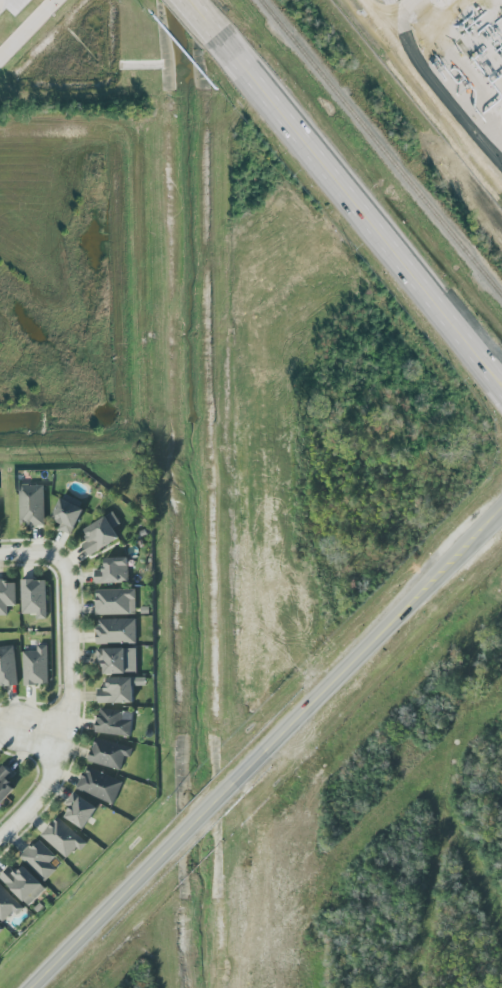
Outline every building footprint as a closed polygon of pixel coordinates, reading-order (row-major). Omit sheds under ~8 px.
[(45,524),(44,484),(19,484),(20,524),(45,524)] [(57,528),(71,535),(84,508),(61,497),(51,517),(60,521),(57,528)] [(121,523),(113,511),(84,529),(89,538),(82,543),(89,556),(119,537),(113,528),(121,523)] [(128,557),(105,557),(105,568),(95,569),(96,583),(129,582),(128,557)] [(47,618),(46,579),(21,579),(22,614),(36,613),(36,618),(47,618)] [(8,614),(7,605),(16,605),(15,580),(0,580),(0,614),(8,614)] [(135,588),(96,589),(96,614),(136,614),(135,588)] [(137,618),(97,618),(97,642),(136,643),(137,618)] [(48,684),(47,644),(37,644),(37,650),(23,650),(23,684),(48,684)] [(0,646),(0,685),(17,684),(14,645),(0,646)] [(137,672),(137,647),(96,648),(97,663),(103,663),(104,673),(137,672)] [(98,703),(133,702),(133,685),(146,685),(146,676),(107,677),(108,688),(98,688),(98,703)] [(96,731),(130,736),(133,711),(99,706),(96,731)] [(133,746),(94,738),(89,762),(121,769),(124,755),(130,757),(133,746)] [(15,789),(7,782),(14,775),(3,764),(0,767),(0,804),(15,789)] [(123,781),(87,766),(77,788),(113,804),(123,781)] [(84,828),(97,806),(73,792),(66,803),(70,806),(64,816),(84,828)] [(87,843),(58,816),(41,834),(66,857),(77,846),(80,850),(87,843)] [(57,869),(50,862),(56,856),(38,838),(21,855),(45,880),(57,869)] [(0,875),(0,877),(29,905),(46,887),(24,865),(18,872),(10,865),(0,875)] [(0,884),(0,918),(5,923),(22,905),(0,884)]
